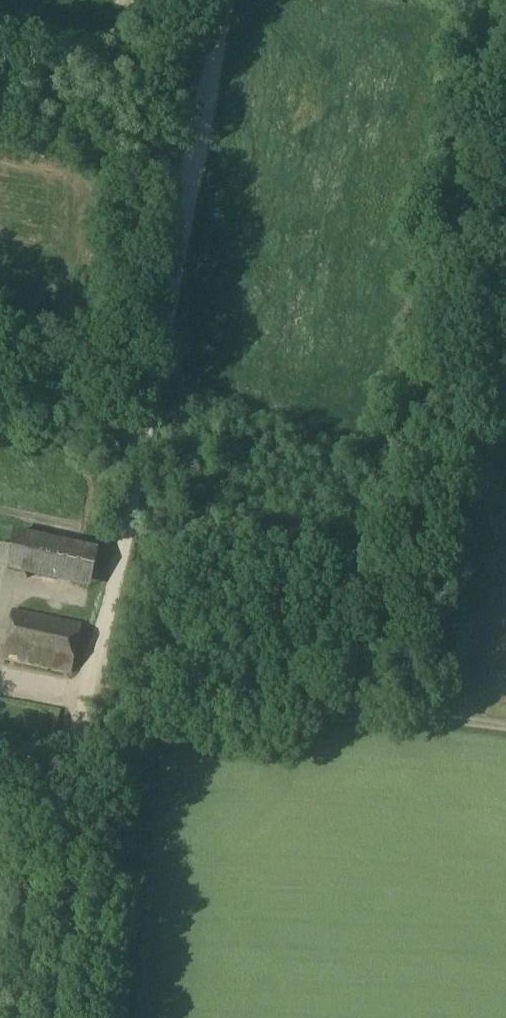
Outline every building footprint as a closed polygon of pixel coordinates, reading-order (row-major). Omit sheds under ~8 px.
[(37,579),(45,538),(15,532),(6,572),(37,579)] [(2,660),(71,674),(81,625),(14,609),(2,660)] [(7,869),(12,845),(0,842),(0,867),(7,869)]
